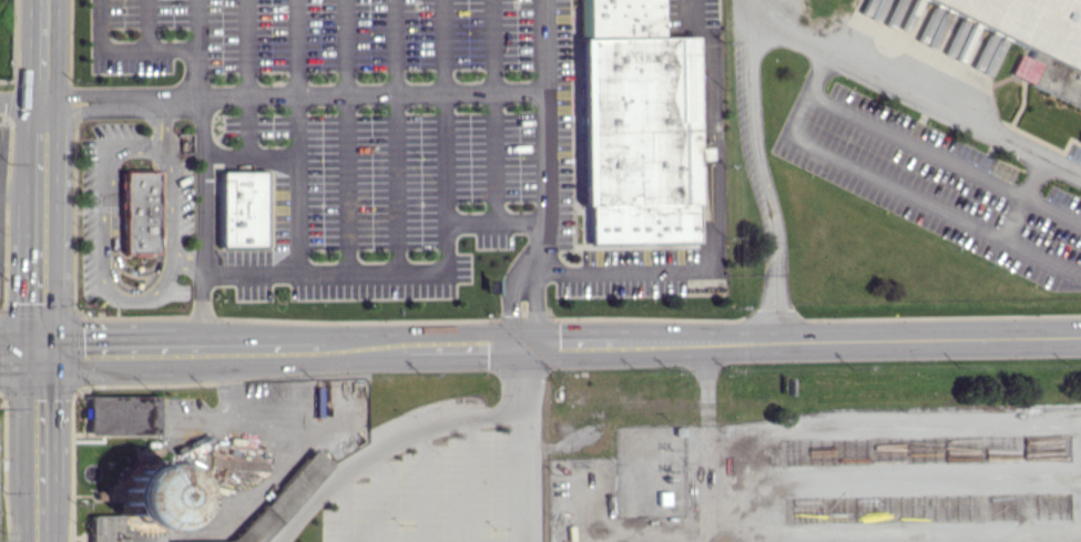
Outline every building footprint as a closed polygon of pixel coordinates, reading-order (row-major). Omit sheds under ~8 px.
[(579,205),(587,204),(587,243),(695,241),(693,159),(707,159),(707,147),(693,147),(691,36),(659,37),(659,0),(576,0),(579,205)] [(1031,45),(1026,57),(1017,53),(1006,80),(1080,111),(1080,0),(923,0),(1031,45)] [(263,246),(262,170),(217,171),(219,247),(263,246)] [(155,171),(121,171),(122,253),(156,253),(155,171)] [(87,435),(156,434),(155,395),(86,396),(87,435)] [(132,461),(122,469),(115,480),(113,492),(115,504),(121,515),(130,523),(141,529),(153,530),(165,528),(175,521),(183,511),(187,500),(187,488),(183,477),(176,467),(166,460),(155,457),(143,457),(132,461)] [(170,541),(257,541),(279,521),(267,521),(267,501),(226,541),(170,541)] [(119,515),(89,515),(88,541),(118,541),(119,515)]
